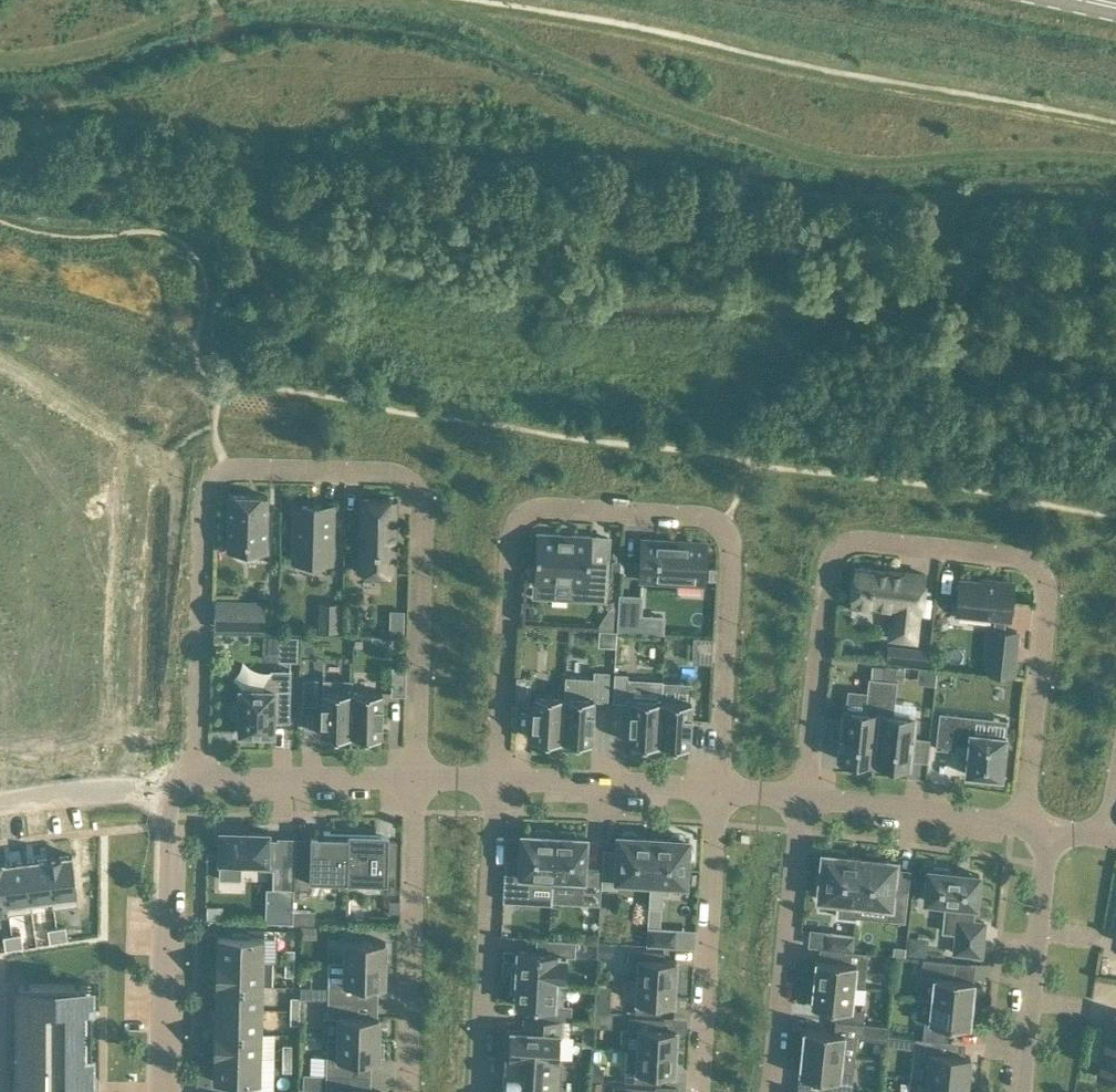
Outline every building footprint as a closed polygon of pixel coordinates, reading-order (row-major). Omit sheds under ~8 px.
[(229,494),(228,541),(267,542),(268,495),(229,494)] [(360,497),(358,571),(396,572),(398,498),(360,497)] [(296,504),(294,560),(331,561),(332,505),(296,504)] [(535,581),(534,594),(586,597),(605,599),(608,559),(590,558),(591,536),(538,532),(535,581)] [(643,539),(641,563),(640,578),(704,582),(706,542),(643,539)] [(613,560),(612,577),(620,577),(621,561),(613,560)] [(851,605),(898,610),(898,617),(904,617),(902,639),(916,640),(919,612),(921,612),(925,573),(855,565),(851,605)] [(996,581),(996,583),(960,579),(957,612),(995,616),(994,627),(993,627),(988,672),(1012,675),(1017,630),(1004,628),(1005,617),(1010,617),(1014,582),(996,581)] [(619,594),(617,630),(639,631),(641,596),(619,594)] [(239,600),(238,611),(238,628),(264,629),(265,612),(265,601),(239,600)] [(338,629),(338,616),(321,616),(320,629),(338,629)] [(281,658),(297,659),(297,636),(282,636),(281,658)] [(694,636),(693,661),(711,662),(713,637),(694,636)] [(910,646),(908,663),(929,666),(931,648),(910,646)] [(44,659),(43,672),(52,673),(53,659),(44,659)] [(53,659),(52,673),(61,673),(62,660),(53,659)] [(22,660),(13,661),(15,674),(23,673),(22,660)] [(13,661),(4,662),(6,675),(15,674),(13,661)] [(392,665),(392,694),(406,694),(406,665),(392,665)] [(873,665),(872,677),(883,678),(884,666),(873,665)] [(884,666),(883,678),(895,679),(896,667),(884,666)] [(241,688),(240,702),(239,702),(237,703),(236,703),(234,704),(233,707),(233,708),(232,709),(232,711),(233,713),(234,715),(236,716),(238,717),(240,717),(240,732),(242,732),(244,734),(255,735),(258,732),(274,732),(274,720),(290,720),(291,669),(271,668),(263,676),(263,688),(241,688)] [(565,694),(562,739),(566,739),(566,742),(580,743),(580,740),(592,741),(594,699),(608,700),(610,670),(594,669),(594,676),(566,675),(565,694)] [(613,700),(627,701),(628,672),(615,671),(613,700)] [(515,703),(529,704),(531,676),(517,675),(515,703)] [(838,757),(874,761),(883,678),(872,677),(869,676),(865,711),(844,709),(838,757)] [(348,734),(352,734),(353,689),(353,678),(323,678),(322,733),(334,734),(334,737),(348,737),(348,734)] [(883,678),(874,761),(881,762),(881,766),(894,768),(894,763),(910,765),(915,716),(894,714),(897,680),(895,679),(883,678)] [(317,686),(304,686),(304,702),(316,703),(317,686)] [(353,689),(352,734),(355,734),(355,737),(370,738),(370,735),(381,735),(382,690),(353,689)] [(558,739),(562,739),(565,694),(535,693),(532,737),(544,738),(544,741),(558,742),(558,739)] [(655,743),(659,743),(662,698),(632,696),(630,741),(641,742),(641,745),(655,746),(655,743)] [(662,698),(659,743),(663,743),(663,746),(677,747),(677,744),(689,744),(691,700),(662,698)] [(940,711),(936,747),(956,749),(956,744),(969,745),(966,773),(1002,776),(1006,735),(972,731),(973,721),(963,720),(964,714),(940,711)] [(216,825),(216,840),(220,840),(220,851),(220,860),(220,878),(242,878),(242,865),(261,865),(261,861),(269,861),(269,830),(237,830),(237,825),(216,825)] [(556,834),(552,834),(552,829),(536,828),(535,833),(523,832),(521,863),(505,862),(503,900),(520,901),(521,886),(553,888),(556,834)] [(312,878),(348,880),(349,831),(324,830),(324,835),(311,834),(311,840),(296,840),(294,888),(312,888),(312,878)] [(600,903),(601,886),(602,868),(585,867),(587,836),(575,835),(575,830),(559,830),(559,834),(556,834),(553,888),(554,883),(582,885),(581,902),(600,903)] [(376,832),(349,831),(348,880),(380,880),(380,890),(396,891),(397,840),(388,840),(389,832),(376,832)] [(651,881),(653,837),(637,836),(637,833),(634,832),(630,831),(627,831),(624,832),(623,835),(619,835),(618,848),(604,847),(602,868),(603,868),(602,886),(617,887),(618,879),(651,881)] [(653,837),(651,881),(649,906),(662,907),(663,892),(668,892),(669,882),(686,883),(687,858),(690,858),(691,855),(692,851),(692,848),(691,844),(688,844),(688,839),(684,839),(684,836),(681,834),(677,834),(674,834),(671,835),(670,838),(653,837)] [(856,917),(858,902),(863,856),(846,855),(846,850),(832,848),(831,853),(823,852),(818,898),(839,900),(837,915),(856,917)] [(863,856),(858,902),(890,905),(889,919),(905,921),(909,888),(894,886),(897,860),(880,858),(881,853),(866,852),(866,857),(863,856)] [(73,854),(48,857),(54,907),(79,903),(73,854)] [(48,857),(25,860),(32,910),(33,910),(31,899),(52,896),(53,907),(54,907),(48,857)] [(4,861),(3,861),(10,914),(11,914),(11,912),(32,910),(25,860),(4,862),(4,861)] [(294,888),(295,861),(273,860),(273,887),(266,887),(265,921),(294,921),(294,913),(294,888)] [(0,862),(0,915),(10,914),(3,861),(0,862)] [(954,951),(981,954),(985,921),(973,920),(974,904),(976,905),(980,873),(950,870),(950,867),(934,866),(933,869),(928,868),(925,899),(947,902),(944,930),(956,931),(954,951)] [(389,898),(388,911),(401,911),(401,899),(389,898)] [(223,907),(207,907),(207,919),(223,919),(223,907)] [(294,921),(294,922),(302,923),(307,923),(307,913),(294,913),(294,921)] [(66,925),(57,927),(59,940),(68,939),(66,925)] [(303,937),(317,938),(317,925),(304,925),(303,937)] [(647,944),(676,946),(677,928),(648,926),(647,944)] [(57,927),(48,928),(50,942),(59,940),(57,927)] [(218,935),(217,959),(264,961),(264,936),(250,935),(250,931),(233,930),(233,935),(218,935)] [(824,946),(845,949),(853,949),(855,934),(826,931),(824,946)] [(21,933),(13,934),(15,947),(24,946),(21,933)] [(13,934),(4,936),(6,949),(15,947),(13,934)] [(919,936),(910,935),(908,954),(926,956),(927,946),(919,936)] [(575,955),(576,940),(545,938),(544,951),(518,950),(517,962),(513,961),(512,976),(565,979),(566,955),(575,955)] [(346,939),(345,961),(385,962),(386,940),(346,939)] [(612,956),(613,943),(598,942),(598,956),(612,956)] [(895,945),(894,953),(897,953),(906,954),(906,946),(895,945)] [(639,962),(638,978),(676,981),(677,959),(664,958),(664,950),(629,947),(628,962),(639,962)] [(286,948),(286,961),(295,961),(295,948),(286,948)] [(869,951),(853,949),(845,949),(844,960),(817,957),(814,981),(854,985),(865,986),(869,951)] [(934,975),(932,998),(972,1002),(974,979),(953,977),(955,960),(923,957),(921,973),(934,975)] [(217,959),(217,983),(263,984),(264,961),(217,959)] [(295,961),(286,961),(285,975),(294,975),(295,961)] [(385,984),(385,962),(345,961),(345,982),(329,982),(328,998),(357,999),(357,984),(385,984)] [(543,1004),(543,1018),(563,1019),(571,1019),(572,1004),(564,1003),(565,980),(565,979),(512,976),(511,990),(515,991),(515,1003),(543,1004)] [(676,981),(638,978),(636,1011),(661,1012),(661,1002),(674,1003),(676,981)] [(854,985),(814,981),(812,1004),(837,1007),(836,1019),(863,1022),(864,1022),(864,1021),(865,1008),(852,1007),(854,985)] [(217,983),(216,1007),(262,1008),(263,984),(217,983)] [(87,1050),(93,1050),(93,1008),(87,1008),(87,984),(20,984),(20,1090),(26,1090),(26,1091),(87,1091),(87,1050)] [(300,996),(300,998),(311,998),(311,987),(301,986),(300,996)] [(291,996),(291,1009),(300,1009),(300,998),(300,996),(291,996)] [(595,997),(594,1011),(610,1012),(611,998),(595,997)] [(339,1014),(356,1015),(357,999),(328,998),(328,1016),(339,1016),(339,1014)] [(971,1007),(972,1002),(932,998),(929,1021),(925,1020),(923,1037),(941,1039),(947,1040),(948,1023),(969,1026),(970,1021),(973,1021),(975,1007),(971,1007)] [(262,1032),(262,1008),(216,1007),(215,1031),(262,1032)] [(300,1009),(291,1009),(291,1022),(300,1023),(300,1009)] [(339,1016),(339,1036),(379,1037),(380,1015),(356,1015),(339,1014),(339,1016)] [(1099,1075),(1115,1078),(1115,1015),(1110,1014),(1099,1075)] [(639,1027),(638,1048),(676,1050),(677,1028),(664,1028),(665,1017),(629,1015),(628,1027),(639,1027)] [(563,1019),(543,1018),(525,1017),(524,1030),(510,1029),(509,1055),(507,1055),(560,1058),(559,1058),(560,1034),(562,1034),(563,1019)] [(864,1022),(863,1022),(862,1037),(888,1040),(889,1033),(890,1024),(864,1021),(864,1022)] [(803,1046),(802,1050),(842,1054),(845,1031),(805,1027),(804,1032),(801,1032),(799,1046),(803,1046)] [(215,1031),(215,1055),(261,1056),(262,1032),(215,1031)] [(583,1032),(582,1044),(592,1045),(593,1032),(583,1032)] [(887,1045),(914,1047),(915,1036),(889,1033),(888,1040),(887,1045)] [(379,1037),(339,1036),(328,1036),(327,1074),(350,1074),(350,1059),(378,1059),(379,1055),(384,1055),(384,1041),(379,1041),(379,1037)] [(941,1039),(923,1037),(915,1036),(914,1047),(913,1057),(929,1058),(927,1077),(968,1082),(971,1055),(940,1052),(941,1039)] [(283,1043),(283,1057),(292,1057),(292,1043),(283,1043)] [(676,1050),(638,1048),(627,1047),(625,1080),(661,1082),(662,1072),(675,1073),(676,1050)] [(842,1054),(802,1050),(800,1074),(825,1077),(824,1088),(852,1091),(856,1055),(842,1054)] [(261,1056),(215,1055),(214,1080),(229,1080),(229,1085),(246,1085),(246,1081),(261,1081),(261,1056)] [(560,1058),(507,1055),(505,1091),(558,1091),(560,1058)] [(292,1057),(283,1057),(283,1070),(292,1070),(292,1057)] [(602,1068),(591,1068),(590,1079),(601,1080),(602,1068)] [(342,1091),(382,1091),(382,1090),(349,1090),(349,1074),(327,1074),(326,1090),(342,1090),(342,1091)] [(968,1082),(927,1077),(925,1091),(967,1091),(968,1082)] [(602,1081),(590,1080),(589,1091),(601,1091),(602,1081)] [(656,1086),(614,1084),(613,1091),(656,1091),(656,1086)]
